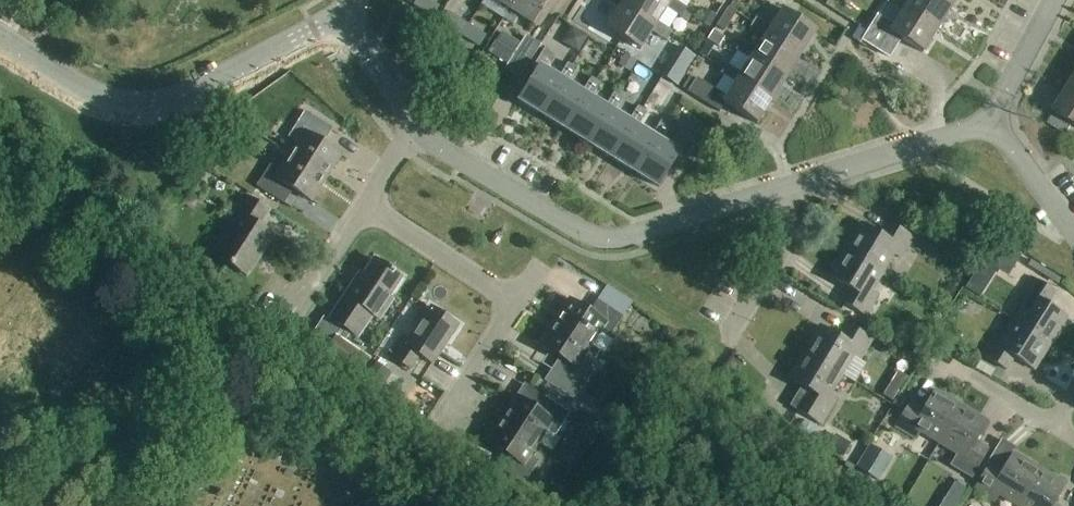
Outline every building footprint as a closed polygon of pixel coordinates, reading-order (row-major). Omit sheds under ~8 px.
[(441,8),(429,0),(418,0),(414,6),(433,18),(441,8)] [(518,0),(491,0),(511,12),(518,0)] [(511,12),(534,27),(552,0),(518,0),(511,12)] [(673,1),(670,5),(663,0),(626,0),(622,7),(656,28),(658,24),(667,10),(688,23),(691,18),(685,14),(687,10),(673,1)] [(953,8),(941,0),(910,0),(908,3),(903,0),(890,0),(888,3),(903,12),(904,9),(939,31),(953,8)] [(958,0),(941,0),(953,8),(958,0)] [(767,33),(802,55),(825,18),(804,4),(795,18),(782,10),(771,28),(756,19),(751,29),(765,38),(767,33)] [(673,33),(658,24),(656,28),(622,7),(607,31),(641,51),(652,33),(667,42),(673,33)] [(924,55),(939,31),(904,9),(903,12),(894,26),(880,17),(864,41),(889,57),(900,40),(924,55)] [(705,11),(699,21),(709,27),(715,17),(705,11)] [(462,38),(469,26),(450,13),(442,25),(462,38)] [(730,22),(722,17),(715,28),(724,33),(730,22)] [(469,26),(462,38),(480,49),(487,37),(469,26)] [(568,35),(563,43),(579,53),(589,38),(585,35),(576,30),(573,28),(568,35)] [(713,33),(707,42),(717,48),(722,39),(713,33)] [(787,78),(802,55),(767,33),(765,38),(756,51),(742,43),(737,52),(751,60),(753,57),(787,78)] [(495,42),(488,54),(508,66),(505,70),(519,79),(540,45),(526,36),(520,45),(515,54),(495,42)] [(563,82),(559,80),(545,71),(554,56),(544,50),(534,68),(537,70),(518,102),(541,116),(563,82)] [(630,73),(637,63),(626,56),(619,66),(630,73)] [(773,101),(787,78),(753,57),(751,60),(742,75),(728,66),(722,75),(736,84),(739,79),(773,101)] [(586,96),(582,94),(568,85),(577,71),(568,65),(559,80),(563,82),(541,116),(565,131),(586,96)] [(739,79),(736,84),(727,98),(697,79),(688,93),(721,113),(726,105),(758,125),(773,101),(739,79)] [(610,111),(606,108),(592,100),(600,85),(591,80),(582,94),(586,96),(565,131),(589,145),(610,111)] [(1069,88),(1054,112),(1073,124),(1073,91),(1069,88)] [(634,125),(629,122),(615,114),(624,99),(615,94),(606,108),(610,111),(589,145),(612,160),(634,125)] [(657,140),(653,137),(638,128),(647,114),(638,108),(629,122),(634,125),(612,160),(636,174),(657,140)] [(290,155),(327,179),(342,156),(324,144),(333,131),(305,112),(289,139),(297,144),(290,155)] [(1054,112),(1047,123),(1066,135),(1073,124),(1054,112)] [(726,133),(744,122),(739,114),(721,125),(726,133)] [(657,140),(636,174),(660,189),(681,154),(662,143),(671,128),(662,123),(653,137),(657,140)] [(313,202),(327,179),(290,155),(283,167),(274,162),(258,187),(284,205),(295,190),(313,202)] [(247,277),(274,237),(259,227),(269,212),(245,196),(236,212),(240,215),(214,256),(247,277)] [(846,251),(883,273),(894,254),(901,259),(913,238),(889,224),(882,236),(862,224),(846,251)] [(995,239),(988,250),(1015,266),(1021,256),(995,239)] [(871,291),(883,273),(846,251),(830,277),(850,289),(842,302),(866,317),(879,296),(871,291)] [(402,279),(375,261),(365,277),(360,274),(330,321),(345,330),(338,340),(328,333),(319,348),(327,354),(324,357),(358,379),(370,360),(344,344),(351,334),(358,339),(372,316),(379,321),(393,301),(389,299),(402,279)] [(1013,320),(1051,344),(1067,318),(1046,305),(1055,292),(1031,277),(1018,298),(1025,302),(1013,320)] [(570,301),(556,323),(592,347),(601,333),(609,338),(623,317),(599,301),(591,314),(570,301)] [(433,366),(458,327),(431,309),(409,343),(402,338),(389,358),(411,372),(420,358),(433,366)] [(1035,370),(1051,344),(1013,320),(1002,338),(996,334),(983,355),(1006,370),(1014,357),(1035,370)] [(584,359),(592,347),(556,323),(541,346),(561,360),(546,383),(553,387),(590,410),(596,402),(582,393),(592,378),(587,375),(593,365),(584,359)] [(804,352),(841,375),(852,357),(859,361),(871,340),(848,326),(840,340),(819,327),(804,352)] [(673,344),(679,334),(668,327),(662,337),(673,344)] [(917,338),(910,350),(920,356),(927,344),(917,338)] [(830,394),(841,375),(804,352),(788,379),(802,388),(790,407),(820,425),(836,398),(830,394)] [(358,379),(357,380),(376,392),(389,371),(370,359),(370,360),(358,379)] [(889,382),(883,393),(892,399),(898,388),(889,382)] [(377,393),(377,394),(388,401),(388,400),(395,390),(384,383),(377,393)] [(546,383),(542,390),(549,395),(553,388),(553,387),(546,383)] [(549,395),(546,398),(571,415),(578,405),(553,388),(549,395)] [(938,444),(960,407),(935,392),(923,411),(909,403),(895,427),(916,439),(920,433),(938,444)] [(546,398),(537,411),(519,399),(518,398),(503,421),(539,445),(548,433),(556,438),(571,415),(546,398)] [(988,450),(976,443),(988,423),(960,407),(938,444),(957,455),(951,466),(971,478),(988,450)] [(531,457),(539,445),(503,421),(488,444),(508,457),(500,469),(525,486),(540,463),(531,457)] [(1038,469),(1012,454),(1015,448),(1002,440),(973,489),(994,501),(997,496),(1015,505),(1016,505),(1038,469)] [(881,453),(870,446),(856,467),(867,475),(877,481),(881,474),(871,468),(881,453)] [(1016,505),(1056,505),(1054,505),(1065,485),(1038,469),(1016,505)] [(964,487),(956,482),(954,482),(944,497),(955,504),(965,489),(964,487)]
